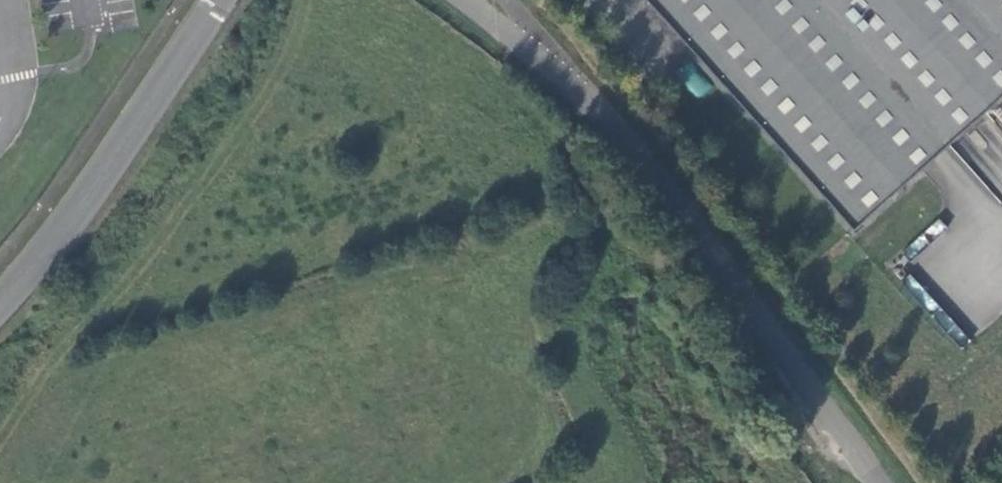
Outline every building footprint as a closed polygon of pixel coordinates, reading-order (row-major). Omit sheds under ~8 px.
[(693,51),(853,229),(1001,95),(1001,0),(647,0),(693,51)]
